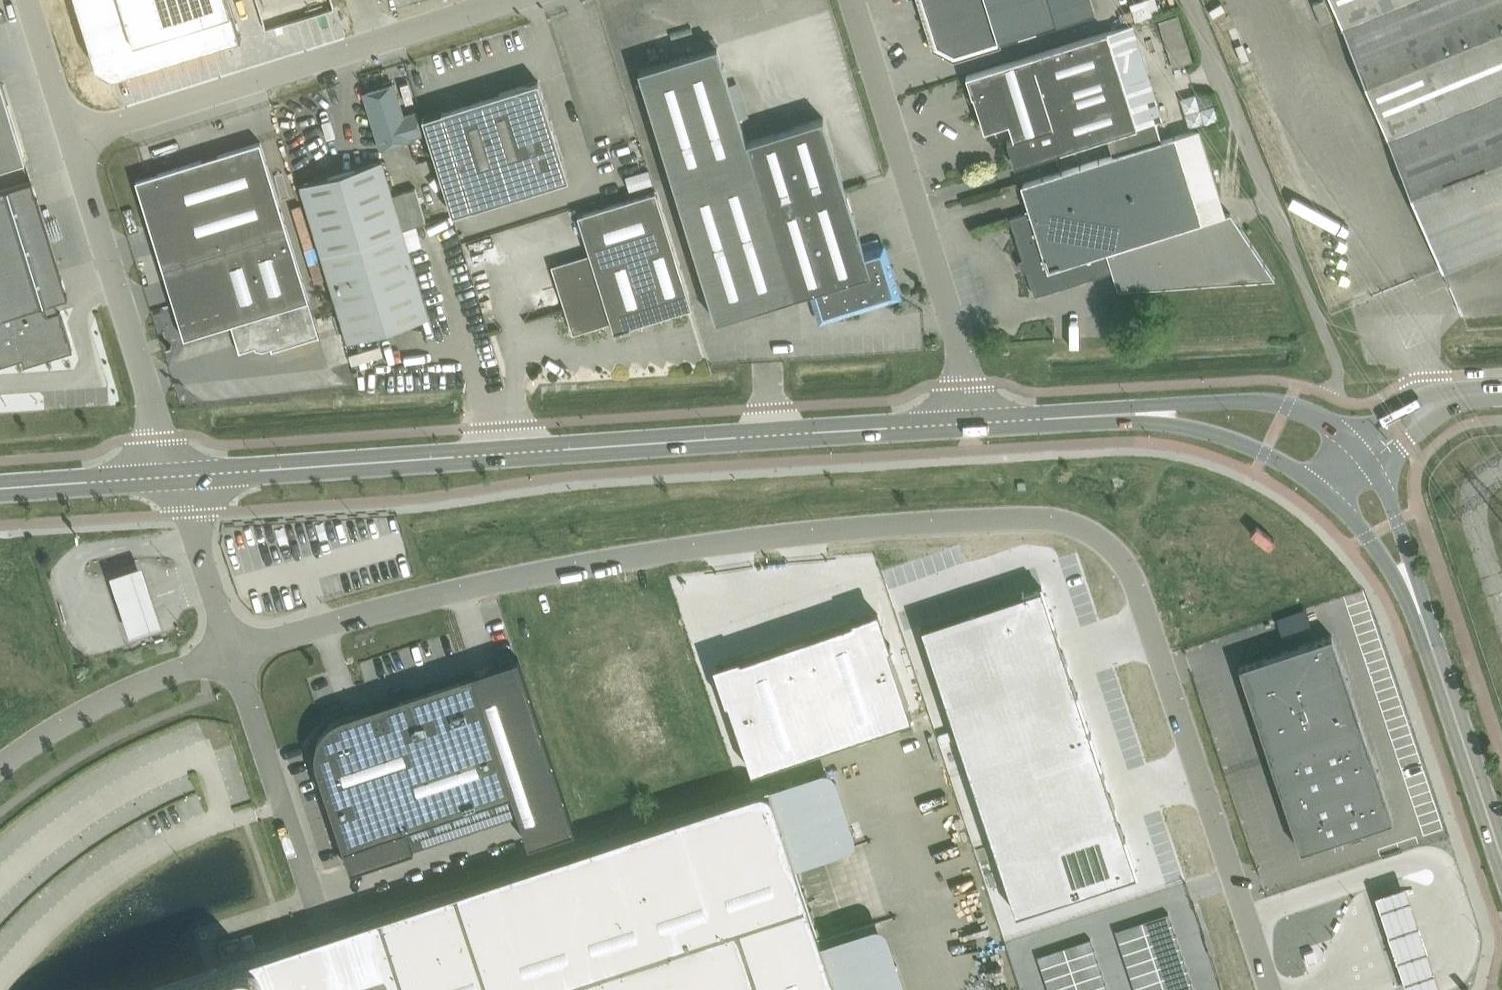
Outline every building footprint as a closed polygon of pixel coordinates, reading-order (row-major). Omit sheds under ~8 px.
[(240,33),(230,0),(77,0),(97,64),(112,72),(240,33)] [(938,44),(955,53),(999,40),(999,41),(1096,11),(1092,0),(923,0),(938,44)] [(1161,12),(1157,0),(1141,0),(1131,4),(1137,21),(1158,13),(1161,12)] [(1314,3),(1322,25),(1333,20),(1326,0),(1321,0),(1314,3)] [(1412,191),(1411,192),(1443,270),(1501,246),(1501,0),(1334,0),(1412,191)] [(1179,14),(1160,20),(1159,20),(1174,66),(1193,60),(1179,14)] [(1113,155),(1163,139),(1157,121),(1164,119),(1134,22),(1108,31),(967,75),(973,93),(967,95),(977,110),(979,110),(985,129),(1010,121),(1015,137),(1008,139),(1016,164),(1107,136),(1113,155)] [(717,319),(793,296),(812,290),(821,318),(899,294),(884,245),(865,251),(824,117),(747,141),(718,45),(639,69),(717,319)] [(540,80),(442,110),(473,207),(570,177),(540,80)] [(27,161),(2,82),(0,83),(0,169),(27,161)] [(404,115),(394,83),(366,92),(382,145),(424,132),(417,111),(404,115)] [(1030,211),(1023,213),(1011,217),(1035,295),(1112,270),(1106,251),(1203,221),(1192,186),(1176,135),(1163,139),(1113,155),(1022,184),(1030,211)] [(320,335),(288,228),(261,141),(137,179),(164,267),(185,337),(232,323),(240,351),(270,341),(273,350),(320,335)] [(417,187),(393,194),(383,159),(301,183),(322,252),(403,227),(404,228),(427,221),(417,187)] [(649,169),(626,176),(631,191),(654,184),(649,169)] [(0,365),(23,358),(25,365),(74,350),(58,299),(69,296),(33,180),(0,190),(0,364),(0,365)] [(553,264),(566,307),(574,332),(612,320),(615,330),(692,306),(692,307),(693,306),(657,189),(579,214),(591,252),(553,264)] [(1276,278),(1232,212),(1203,221),(1106,251),(1112,270),(1118,290),(1276,278)] [(404,228),(403,227),(322,252),(349,340),(430,316),(404,228)] [(144,573),(114,583),(134,642),(164,632),(144,573)] [(1042,586),(922,626),(945,698),(1066,658),(1042,586)] [(879,613),(718,666),(752,770),(913,717),(879,613)] [(1240,665),(1270,757),(1301,849),(1394,818),(1333,634),(1240,665)] [(1090,729),(1066,658),(945,698),(969,769),(1090,729)] [(317,763),(318,766),(345,847),(407,826),(513,791),(474,672),(375,704),(376,706),(344,716),(335,721),(328,727),(322,736),(319,746),(318,756),(316,756),(316,759),(317,763)] [(969,769),(993,841),(1114,801),(1090,729),(969,769)] [(821,941),(795,863),(773,796),(770,792),(765,789),(759,789),(348,925),(338,928),(315,936),(257,955),(222,967),(207,972),(152,989),(837,989),(821,941)] [(1016,911),(1137,871),(1114,801),(993,841),(1016,911)] [(1404,875),(1374,885),(1408,988),(1438,979),(1404,875)] [(1169,910),(1143,919),(1146,930),(1173,921),(1169,910)] [(1143,919),(1116,928),(1120,939),(1146,930),(1143,919)] [(1150,942),(1177,933),(1173,921),(1146,930),(1150,942)] [(1123,950),(1150,942),(1146,930),(1120,939),(1123,950)] [(1150,942),(1154,953),(1180,944),(1177,933),(1150,942)] [(1068,956),(1095,947),(1091,936),(1065,945),(1068,956)] [(1127,962),(1154,953),(1150,942),(1123,950),(1127,962)] [(1184,956),(1180,944),(1154,953),(1158,964),(1184,956)] [(1038,953),(1042,965),(1068,956),(1065,945),(1038,953)] [(1095,947),(1068,956),(1072,967),(1099,958),(1095,947)] [(1309,963),(1320,960),(1317,950),(1306,954),(1309,963)] [(1158,964),(1154,953),(1127,962),(1131,973),(1158,964)] [(1046,976),(1072,967),(1068,956),(1042,965),(1046,976)] [(1158,964),(1161,976),(1188,967),(1184,956),(1158,964)] [(1076,979),(1102,970),(1099,958),(1072,967),(1076,979)] [(1158,964),(1131,973),(1135,985),(1161,976),(1158,964)] [(1049,987),(1076,979),(1072,967),(1046,976),(1049,987)] [(1192,978),(1188,967),(1161,976),(1165,987),(1192,978)] [(1102,970),(1076,979),(1080,989),(1106,981),(1102,970)] [(1136,989),(1157,989),(1165,987),(1161,976),(1135,985),(1136,989)] [(1166,989),(1195,989),(1192,978),(1165,987),(1166,989)] [(1076,979),(1049,987),(1050,989),(1080,989),(1076,979)] [(1106,981),(1080,989),(1109,989),(1106,981)]
